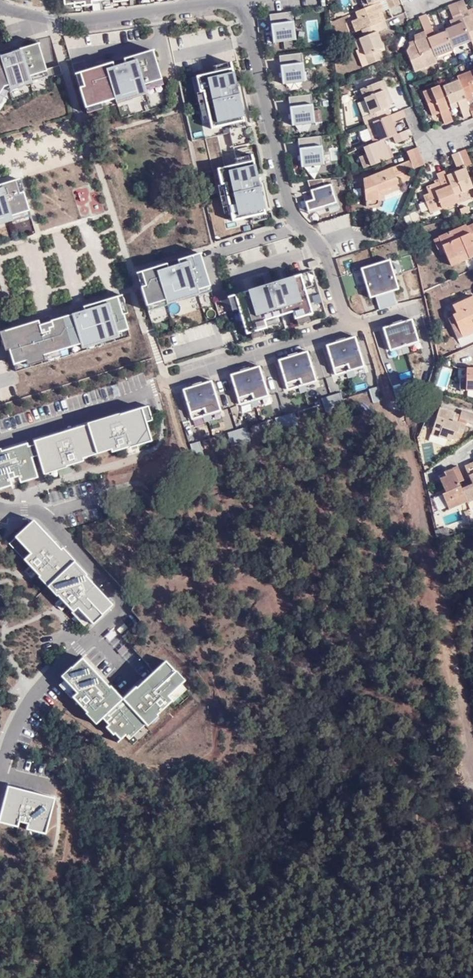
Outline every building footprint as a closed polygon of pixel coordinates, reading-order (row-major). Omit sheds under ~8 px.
[(354,1),(357,10),(362,7),(359,0),(357,0),(354,1)] [(385,0),(389,10),(399,6),(397,0),(386,0),(385,0)] [(463,0),(455,3),(460,15),(468,12),(467,11),(463,0)] [(351,22),(355,32),(360,30),(380,22),(377,13),(380,12),(381,11),(378,3),(355,12),(357,19),(351,22)] [(455,3),(448,6),(453,20),(461,17),(460,15),(455,3)] [(295,39),(292,11),(269,14),(273,42),(295,39)] [(425,15),(418,18),(423,31),(424,32),(430,30),(431,30),(425,15)] [(463,22),(470,40),(472,46),(472,21),(471,21),(469,16),(462,19),(463,22)] [(380,22),(360,30),(363,37),(353,41),(357,50),(361,49),(367,65),(381,60),(377,50),(381,48),(379,40),(374,42),(371,33),(375,32),(386,28),(383,21),(380,22)] [(463,22),(444,29),(445,31),(452,48),(470,40),(463,22)] [(430,30),(424,32),(426,37),(427,39),(433,36),(430,30)] [(424,32),(423,31),(413,36),(413,42),(426,37),(424,32)] [(445,31),(433,36),(427,39),(434,57),(452,50),(452,48),(445,31)] [(426,37),(413,42),(414,45),(407,48),(405,51),(414,72),(436,63),(434,57),(427,39),(426,37)] [(46,67),(38,42),(21,47),(20,45),(7,49),(7,47),(0,50),(0,53),(0,54),(0,93),(5,85),(30,77),(30,75),(46,70),(47,70),(46,67)] [(361,49),(357,50),(354,51),(361,68),(367,65),(361,49)] [(76,74),(88,113),(118,104),(122,118),(169,104),(153,51),(126,59),(125,59),(114,62),(114,61),(104,64),(105,65),(76,74)] [(305,80),(301,52),(279,55),(282,83),(305,80)] [(46,67),(47,70),(46,70),(48,77),(63,72),(60,63),(46,67)] [(215,66),(216,72),(232,69),(231,63),(215,66)] [(244,122),(232,69),(216,72),(196,77),(199,93),(202,92),(207,114),(211,129),(230,125),(242,122),(244,122)] [(472,92),(472,70),(456,77),(457,80),(466,101),(472,98),(471,93),(472,92)] [(386,99),(389,107),(393,105),(383,80),(380,81),(387,99),(386,99)] [(463,117),(471,114),(467,105),(457,80),(442,86),(443,89),(445,94),(448,101),(449,104),(460,100),(461,102),(458,104),(458,105),(463,117)] [(362,117),(365,124),(371,122),(389,115),(386,108),(389,107),(386,99),(387,99),(380,81),(360,88),(365,101),(371,114),(362,117)] [(439,113),(443,124),(452,121),(445,102),(440,90),(439,86),(422,93),(431,116),(439,113)] [(201,116),(207,114),(202,92),(199,93),(196,94),(201,116)] [(314,122),(311,93),(288,96),(292,124),(314,122)] [(450,108),(458,105),(458,104),(461,102),(460,100),(449,104),(450,108)] [(357,104),(362,117),(371,114),(365,101),(357,104)] [(378,141),(381,139),(391,135),(395,134),(397,133),(392,123),(405,117),(402,110),(389,115),(371,122),(365,124),(373,143),(378,141)] [(404,130),(397,133),(395,134),(391,135),(394,144),(407,139),(404,130)] [(324,163),(320,135),(298,138),(301,166),(324,163)] [(360,158),(363,168),(388,158),(381,139),(378,141),(373,143),(362,147),(365,156),(360,158)] [(407,160),(420,155),(417,147),(405,152),(407,160)] [(457,152),(462,164),(463,167),(470,165),(464,150),(457,152)] [(457,152),(450,155),(455,167),(462,164),(457,152)] [(236,159),(237,164),(253,161),(252,155),(236,159)] [(407,170),(424,164),(420,155),(407,160),(408,161),(361,180),(365,206),(375,205),(377,203),(377,201),(376,191),(397,183),(406,179),(408,174),(407,170)] [(264,215),(265,214),(253,161),(237,164),(217,169),(221,185),(224,185),(229,207),(232,221),(252,217),(263,214),(264,215)] [(464,169),(446,176),(453,195),(468,189),(472,187),(464,169)] [(428,212),(455,201),(454,198),(453,195),(446,176),(444,170),(435,174),(437,178),(438,182),(434,183),(425,186),(428,193),(422,196),(428,212)] [(322,178),(307,180),(313,199),(305,201),(308,211),(325,205),(324,203),(335,199),(330,183),(324,185),(322,178)] [(10,217),(29,211),(23,192),(19,193),(15,181),(0,185),(0,220),(10,217)] [(399,189),(397,183),(376,191),(377,201),(383,201),(383,195),(399,189)] [(222,208),(229,207),(224,185),(221,185),(217,186),(222,208)] [(453,195),(454,198),(469,193),(468,189),(453,195)] [(30,216),(29,211),(10,217),(11,222),(30,216)] [(467,226),(466,224),(437,237),(442,248),(447,260),(466,252),(468,257),(472,255),(472,240),(467,226)] [(437,249),(442,248),(437,237),(432,239),(437,249)] [(449,265),(468,257),(466,252),(447,260),(449,265)] [(158,266),(136,273),(147,306),(166,300),(182,295),(209,287),(199,254),(166,264),(166,263),(158,265),(158,266)] [(309,268),(318,265),(317,260),(308,263),(309,268)] [(398,289),(390,261),(361,270),(370,298),(375,296),(379,309),(397,303),(393,291),(398,289)] [(307,273),(300,275),(304,289),(311,287),(307,273)] [(304,289),(300,275),(234,295),(238,308),(246,335),(251,333),(263,330),(267,328),(266,327),(264,321),(276,317),(282,316),(279,308),(285,306),(288,314),(292,312),(295,320),(296,319),(308,316),(312,314),(304,289)] [(209,287),(182,295),(183,300),(211,292),(209,287)] [(122,295),(118,297),(123,315),(127,313),(122,295)] [(234,295),(227,297),(232,310),(238,308),(234,295)] [(453,306),(456,313),(453,315),(460,332),(472,326),(472,296),(453,306)] [(31,323),(3,332),(9,350),(14,365),(128,329),(123,315),(118,297),(90,305),(90,304),(83,306),(83,307),(38,321),(38,320),(31,323)] [(166,300),(147,306),(148,311),(168,305),(166,300)] [(282,316),(288,314),(285,306),(279,308),(282,316)] [(460,332),(453,315),(448,317),(458,338),(462,336),(472,331),(472,326),(460,332)] [(310,322),(308,316),(296,319),(298,325),(310,322)] [(278,323),(276,317),(264,321),(266,327),(278,323)] [(417,337),(411,317),(382,327),(388,346),(395,344),(395,346),(411,341),(410,339),(417,337)] [(264,336),(263,330),(251,333),(252,339),(264,336)] [(9,350),(3,332),(0,333),(0,335),(5,351),(9,350)] [(363,361),(358,346),(355,347),(353,343),(357,342),(354,333),(325,342),(328,351),(331,350),(332,354),(329,355),(334,370),(340,368),(341,370),(356,365),(356,363),(363,361)] [(314,376),(310,361),(306,362),(305,358),(308,357),(305,348),(276,357),(279,366),(283,365),(284,369),(281,370),(286,385),(292,383),(293,385),(308,380),(308,378),(314,376)] [(267,391),(262,376),(259,377),(258,373),(261,372),(258,362),(229,371),(232,380),(235,380),(236,384),(233,385),(238,400),(244,398),(245,400),(260,395),(260,393),(267,391)] [(468,367),(468,374),(464,374),(464,377),(464,388),(472,388),(472,367),(468,367)] [(219,405),(214,390),(211,391),(210,387),(213,386),(210,377),(181,386),(184,395),(187,394),(189,398),(185,399),(190,414),(197,412),(197,414),(213,409),(212,408),(219,405)] [(382,399),(378,385),(368,388),(373,402),(382,399)] [(344,405),(340,391),(330,394),(335,408),(344,405)] [(335,408),(330,394),(321,397),(325,411),(335,408)] [(56,434),(33,441),(34,444),(38,456),(41,466),(55,461),(57,468),(58,471),(65,469),(63,465),(66,464),(64,460),(68,459),(69,463),(70,463),(83,459),(82,456),(80,451),(94,446),(108,442),(110,447),(111,450),(123,446),(124,446),(123,442),(126,441),(128,445),(130,444),(131,448),(138,446),(137,445),(135,439),(150,434),(146,422),(152,420),(148,406),(118,415),(119,416),(110,419),(110,417),(65,431),(65,433),(56,435),(56,434)] [(450,419),(452,414),(453,412),(436,406),(430,427),(437,429),(436,434),(444,437),(445,435),(453,437),(455,431),(460,433),(463,423),(455,421),(450,419)] [(456,416),(456,418),(471,423),(472,416),(472,413),(459,408),(456,416)] [(298,425),(293,411),(284,414),(288,427),(298,425)] [(288,427),(284,414),(275,417),(279,430),(288,427)] [(250,439),(246,426),(236,428),(241,442),(250,439)] [(241,442),(236,428),(227,431),(231,445),(241,442)] [(150,434),(135,439),(137,445),(152,441),(150,434)] [(199,440),(190,443),(194,456),(203,454),(199,440)] [(126,441),(123,442),(124,446),(123,446),(126,456),(139,452),(138,446),(131,448),(130,444),(128,445),(126,441)] [(108,442),(94,446),(96,452),(110,447),(108,442)] [(0,452),(0,486),(5,484),(7,489),(12,487),(10,481),(15,479),(14,475),(17,474),(20,484),(21,484),(26,483),(24,478),(37,474),(32,457),(28,446),(27,443),(10,449),(11,451),(2,454),(1,451),(0,452)] [(34,444),(28,446),(32,457),(38,456),(34,444)] [(94,446),(80,451),(82,456),(96,452),(94,446)] [(65,469),(58,471),(60,476),(73,472),(70,463),(69,463),(68,459),(64,460),(66,464),(63,465),(65,469)] [(465,501),(472,497),(472,460),(462,465),(470,482),(459,487),(464,499),(465,501)] [(55,461),(41,466),(43,472),(57,468),(55,461)] [(461,478),(456,465),(436,474),(443,491),(440,492),(446,507),(464,499),(459,487),(456,481),(461,478)] [(15,479),(10,481),(12,487),(13,490),(22,487),(21,484),(20,484),(17,474),(14,475),(15,479)] [(37,474),(24,478),(26,483),(38,479),(37,474)] [(33,520),(13,540),(28,556),(23,560),(29,566),(33,570),(36,567),(39,570),(36,573),(42,579),(45,576),(53,585),(62,594),(58,597),(60,599),(64,596),(66,599),(63,602),(66,606),(72,612),(77,608),(89,621),(92,624),(112,605),(91,582),(90,583),(84,577),(86,575),(61,548),(59,551),(53,544),(55,543),(33,520)] [(13,540),(8,544),(23,560),(28,556),(13,540)] [(29,566),(24,571),(31,578),(36,573),(39,570),(36,567),(33,570),(29,566)] [(42,579),(41,580),(49,589),(53,585),(45,576),(42,579)] [(53,585),(49,589),(57,598),(58,597),(62,594),(53,585)] [(60,599),(55,604),(61,611),(66,606),(63,602),(66,599),(64,596),(60,599)] [(72,612),(72,613),(84,626),(89,621),(77,608),(72,612)] [(82,658),(61,677),(64,680),(77,693),(72,697),(86,713),(89,710),(99,720),(102,718),(108,725),(105,727),(113,735),(114,734),(120,740),(125,735),(128,738),(133,733),(130,730),(141,720),(143,722),(153,712),(156,715),(172,701),(168,696),(181,684),(184,681),(165,661),(143,681),(144,682),(137,688),(138,689),(133,693),(131,691),(123,699),(110,686),(108,688),(102,681),(103,680),(82,658)] [(64,680),(59,685),(71,698),(72,697),(77,693),(64,680)] [(181,684),(168,696),(172,701),(173,701),(186,689),(181,684)] [(86,713),(85,714),(95,724),(99,720),(89,710),(86,713)] [(153,712),(143,722),(145,724),(147,726),(157,716),(156,715),(153,712)] [(141,720),(130,730),(133,733),(134,734),(145,724),(143,722),(141,720)] [(113,735),(111,736),(117,742),(120,740),(114,734),(113,735)] [(0,814),(0,817),(10,820),(9,825),(15,827),(16,821),(24,823),(23,829),(29,830),(30,825),(46,829),(54,798),(35,793),(34,797),(25,795),(19,794),(20,790),(7,786),(0,814)] [(30,825),(29,830),(45,835),(46,829),(30,825)]
